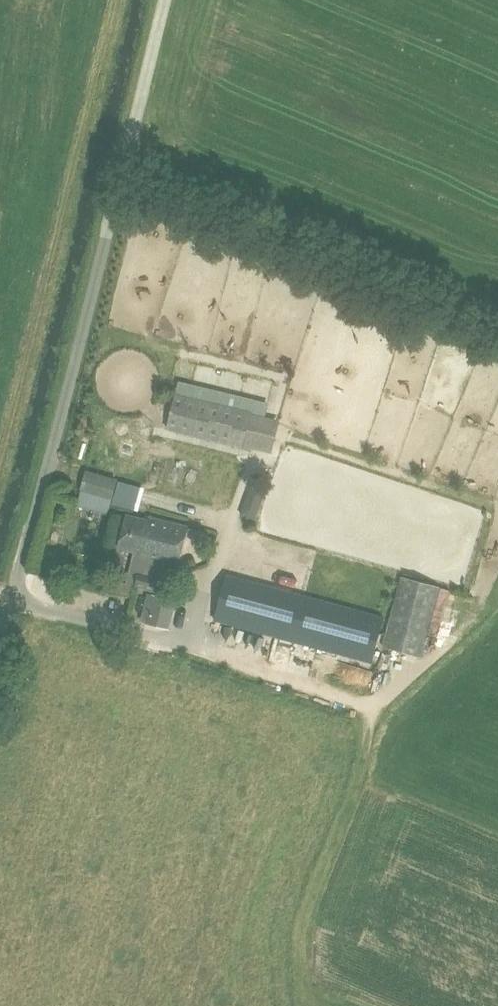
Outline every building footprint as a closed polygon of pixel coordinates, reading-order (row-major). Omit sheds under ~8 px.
[(239,396),(258,399),(259,390),(240,387),(239,396)] [(175,396),(168,428),(272,452),(279,419),(175,396)] [(91,461),(83,490),(116,499),(124,470),(91,461)] [(148,521),(127,516),(119,547),(135,551),(134,554),(177,565),(186,528),(149,519),(148,521)] [(227,574),(214,620),(373,663),(386,617),(227,574)] [(408,577),(392,635),(421,642),(436,584),(408,577)] [(170,630),(177,599),(152,593),(152,594),(147,593),(141,622),(145,623),(145,624),(170,630)] [(297,656),(295,665),(319,671),(321,662),(297,656)]
